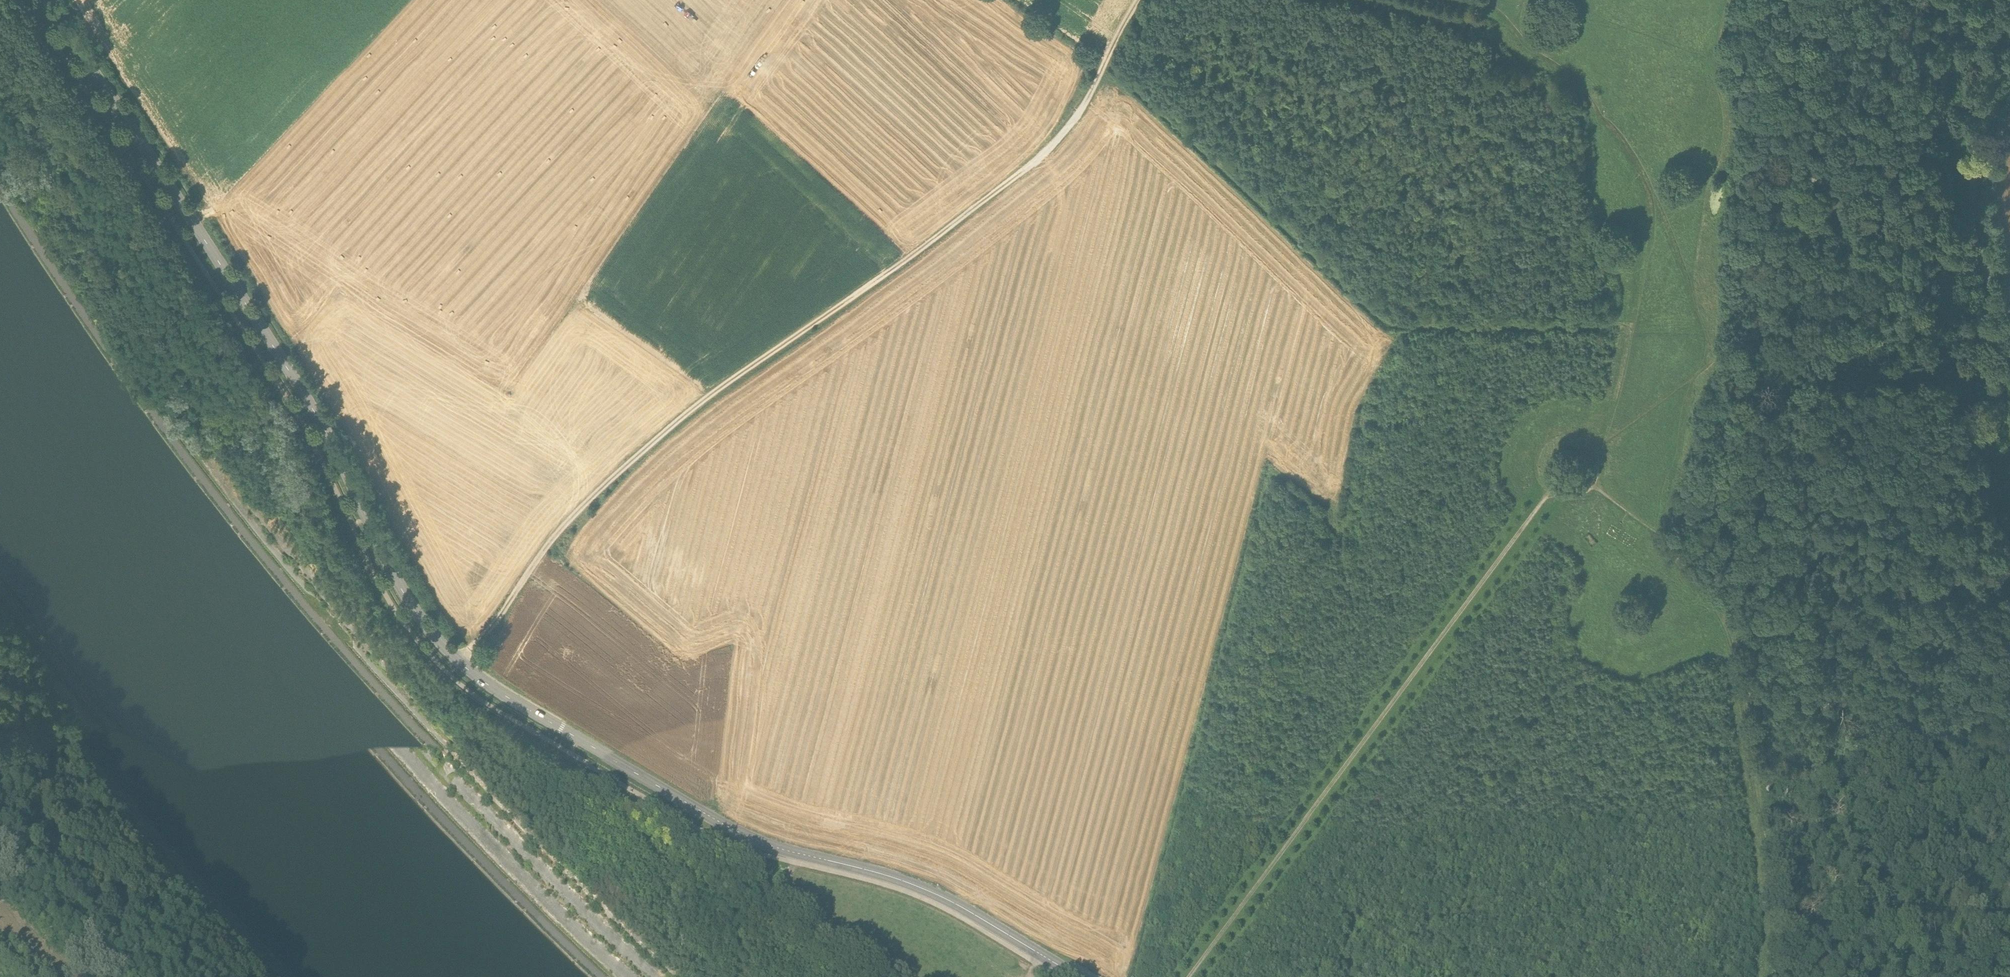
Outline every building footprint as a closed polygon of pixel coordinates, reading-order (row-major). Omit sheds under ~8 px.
[(1961,172),(1955,174),(1954,177),(1952,178),(1954,182),(1954,185),(1962,181),(1965,174),(1961,172)]
